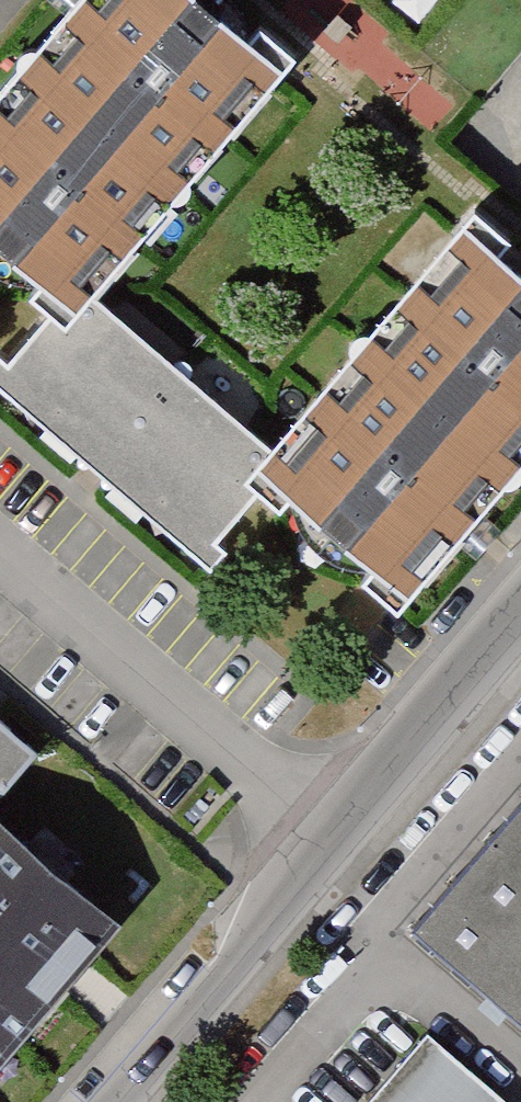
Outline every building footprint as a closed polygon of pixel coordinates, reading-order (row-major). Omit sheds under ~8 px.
[(181,183),(291,53),(228,0),(62,0),(22,47),(181,183)] [(90,290),(181,183),(22,47),(0,73),(0,247),(73,310),(90,290)] [(520,469),(520,250),(485,220),(377,346),(520,469)] [(269,475),(284,456),(90,290),(73,310),(5,390),(200,556),(269,475)] [(377,346),(284,456),(269,475),(428,610),(520,500),(520,469),(377,346)] [(0,709),(0,797),(43,746),(0,709)] [(0,811),(0,1034),(28,1058),(138,929),(0,811)] [(420,930),(520,1017),(520,813),(420,930)] [(364,1101),(515,1101),(429,1027),(364,1101)] [(0,1034),(0,1091),(28,1058),(0,1034)]
